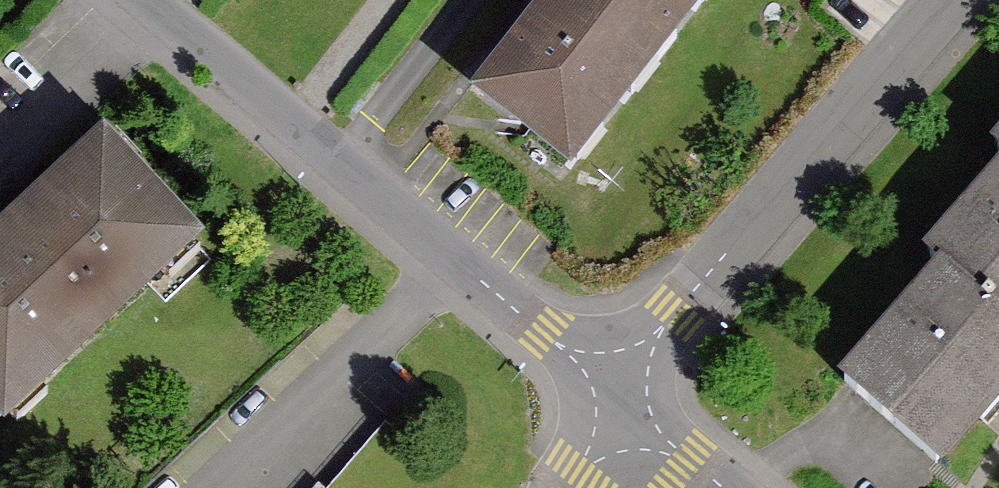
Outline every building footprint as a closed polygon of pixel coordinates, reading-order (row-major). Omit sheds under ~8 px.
[(453,111),(557,187),(696,0),(535,0),(453,111)] [(973,155),(988,168),(903,264),(919,277),(843,381),(936,463),(998,392),(998,125),(973,155)] [(87,143),(0,223),(0,433),(192,257),(87,143)]
